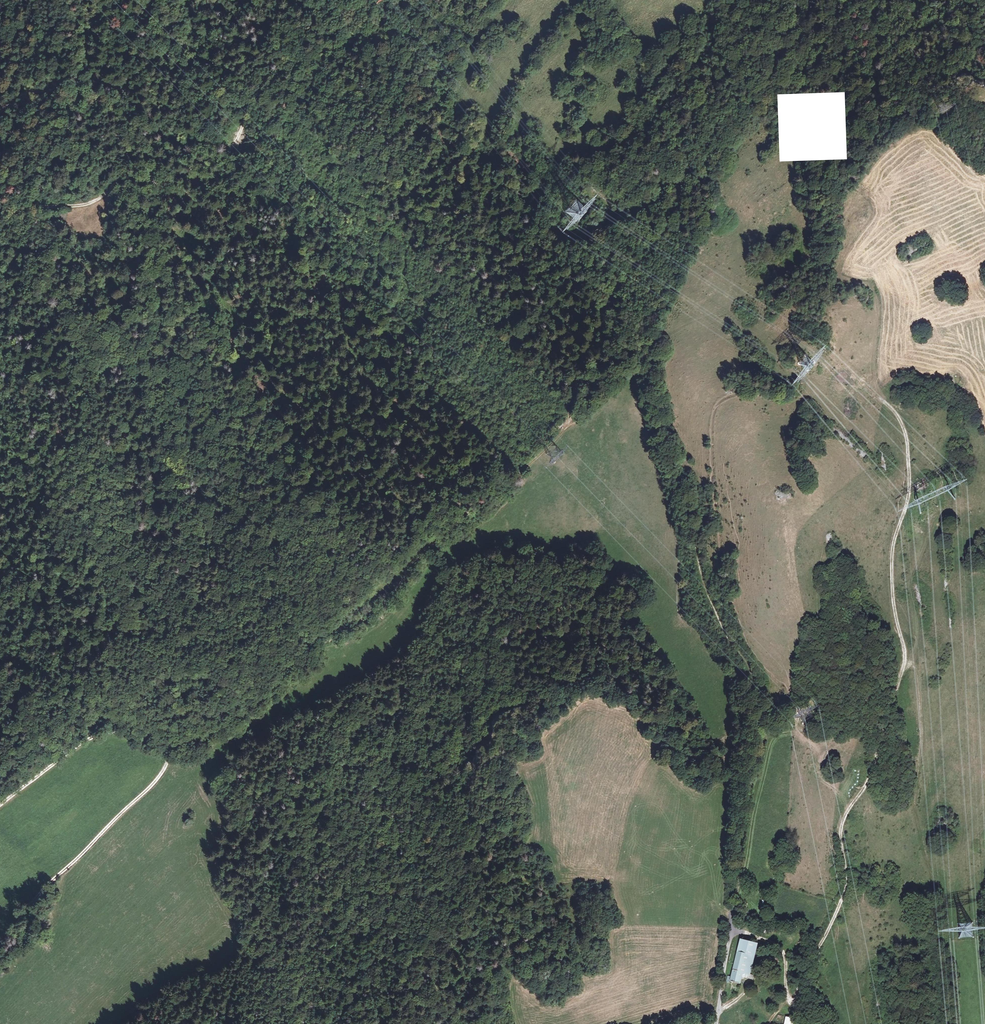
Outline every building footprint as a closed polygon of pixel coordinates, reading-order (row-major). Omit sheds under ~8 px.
[(741,940),(739,951),(757,955),(759,944),(741,940)] [(757,955),(739,951),(731,983),(742,987),(745,978),(753,981),(754,975),(752,975),(757,955)]
